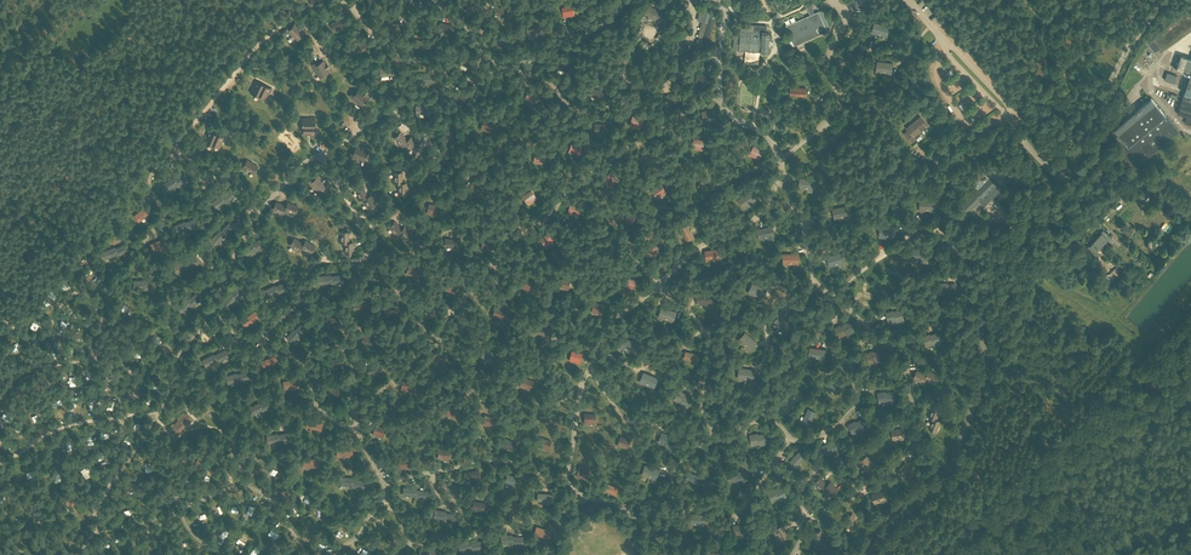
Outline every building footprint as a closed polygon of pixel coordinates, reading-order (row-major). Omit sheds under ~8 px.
[(473,11),(476,4),(467,0),(464,0),(462,6),(473,11)] [(811,15),(815,13),(811,4),(807,6),(811,15)] [(562,7),(564,17),(575,15),(573,5),(562,7)] [(644,16),(652,19),(653,18),(662,22),(665,14),(658,11),(658,9),(649,5),(644,16)] [(495,14),(509,18),(511,11),(497,7),(495,14)] [(1152,37),(1146,41),(1155,52),(1160,49),(1161,51),(1190,30),(1190,8),(1151,37),(1152,37)] [(703,37),(710,39),(718,13),(706,10),(703,22),(707,23),(703,37)] [(793,42),(794,46),(828,31),(827,29),(830,27),(823,10),(819,12),(819,11),(800,20),(797,14),(783,20),(793,42)] [(386,19),(387,26),(399,25),(398,17),(386,19)] [(331,23),(334,30),(345,26),(342,18),(331,23)] [(439,30),(451,33),(453,25),(441,22),(439,30)] [(872,33),(879,36),(883,24),(875,22),(872,33)] [(286,29),(286,30),(292,35),(295,37),(297,40),(305,31),(300,27),(295,23),(290,28),(288,27),(287,28),(287,29),(286,29)] [(883,24),(879,36),(887,38),(890,27),(883,24)] [(750,31),(744,30),(741,30),(741,36),(735,35),(734,50),(762,51),(762,52),(769,53),(770,33),(767,33),(767,26),(755,25),(754,31),(750,31)] [(527,31),(529,37),(542,34),(540,27),(527,31)] [(492,46),(504,48),(506,41),(494,38),(492,46)] [(415,47),(427,50),(429,43),(417,39),(415,47)] [(355,45),(357,52),(369,48),(367,41),(355,45)] [(673,46),(676,55),(687,51),(683,41),(673,46)] [(1181,55),(1176,70),(1183,72),(1182,73),(1190,76),(1186,87),(1183,97),(1178,114),(1187,117),(1185,123),(1189,124),(1190,121),(1190,59),(1181,55)] [(461,64),(474,70),(478,63),(464,57),(461,64)] [(836,65),(842,69),(846,62),(839,58),(836,65)] [(313,64),(312,64),(316,71),(318,74),(320,77),(320,78),(330,72),(326,66),(323,61),(317,65),(316,62),(314,63),(313,64)] [(876,72),(884,73),(885,62),(877,61),(876,72)] [(558,69),(573,71),(574,64),(559,62),(558,69)] [(885,62),(884,73),(892,75),(894,63),(885,62)] [(380,68),(381,76),(396,74),(395,67),(380,68)] [(1165,80),(1175,83),(1177,76),(1168,73),(1165,80)] [(697,81),(709,83),(710,75),(698,74),(697,81)] [(253,87),(250,93),(252,94),(258,96),(258,95),(263,85),(254,81),(252,84),(254,85),(253,85),(253,86),(253,87)] [(490,86),(492,94),(504,91),(502,84),(490,86)] [(263,85),(258,95),(264,98),(266,98),(268,94),(268,93),(268,92),(269,92),(270,93),(271,89),(263,85)] [(790,96),(806,97),(807,88),(790,87),(790,96)] [(590,95),(604,101),(607,93),(593,88),(590,95)] [(351,94),(350,96),(355,101),(358,104),(360,106),(361,106),(369,98),(364,94),(359,89),(354,95),(352,93),(351,94)] [(453,98),(464,103),(467,96),(456,91),(453,98)] [(525,98),(535,103),(538,96),(528,92),(525,98)] [(666,96),(667,104),(679,102),(678,94),(666,96)] [(1106,136),(1134,170),(1180,132),(1152,98),(1106,136)] [(416,113),(431,113),(431,106),(416,105),(416,113)] [(702,112),(705,119),(716,115),(713,108),(702,112)] [(630,125),(640,128),(644,118),(634,116),(630,125)] [(302,121),(302,127),(303,127),(314,127),(314,117),(311,117),(311,119),(310,119),(309,119),(307,119),(302,119),(302,121)] [(905,133),(912,143),(914,141),(916,140),(914,137),(928,126),(921,117),(907,128),(908,130),(905,133)] [(480,130),(491,132),(494,122),(483,120),(480,130)] [(303,133),(303,135),(309,135),(310,135),(310,136),(314,136),(314,127),(303,127),(303,133)] [(444,131),(446,138),(458,135),(456,127),(444,131)] [(841,129),(830,137),(834,142),(844,135),(841,129)] [(207,135),(203,142),(206,143),(211,146),(212,144),(216,135),(207,131),(205,134),(206,134),(207,135)] [(400,132),(394,138),(399,142),(398,143),(401,147),(404,144),(408,140),(405,137),(404,136),(400,132)] [(216,135),(212,144),(217,147),(219,148),(221,144),(222,142),(222,141),(223,142),(225,138),(216,135)] [(408,140),(404,144),(407,148),(408,146),(413,151),(419,145),(415,141),(414,140),(411,137),(408,140)] [(692,148),(703,150),(705,140),(695,138),(692,148)] [(816,147),(820,152),(828,146),(824,141),(816,147)] [(569,152),(579,156),(582,146),(572,142),(569,152)] [(351,150),(349,154),(357,157),(364,160),(368,149),(356,144),(353,151),(351,150)] [(749,155),(755,158),(760,160),(765,151),(754,146),(749,155)] [(642,158),(654,160),(655,152),(643,150),(642,158)] [(534,163),(545,164),(546,153),(535,152),(534,163)] [(247,160),(242,169),(246,171),(247,170),(248,170),(253,173),(257,166),(252,163),(251,163),(251,162),(247,160)] [(431,167),(435,174),(445,169),(442,162),(431,167)] [(603,177),(609,187),(618,181),(612,171),(603,177)] [(393,183),(397,183),(402,183),(402,172),(394,172),(394,179),(393,179),(393,183)] [(174,179),(177,185),(178,186),(188,179),(184,173),(174,179)] [(1012,174),(1011,181),(1013,184),(1013,186),(1019,187),(1019,184),(1020,182),(1021,174),(1012,174)] [(311,178),(308,181),(314,187),(319,192),(327,184),(318,175),(313,180),(311,178)] [(954,208),(961,216),(978,202),(981,206),(986,202),(982,198),(987,194),(991,198),(999,191),(985,175),(981,178),(978,175),(973,179),(975,180),(971,183),(977,189),(954,208)] [(798,189),(807,190),(808,178),(800,177),(798,189)] [(177,185),(174,179),(173,178),(163,184),(167,191),(177,185)] [(698,187),(700,188),(708,192),(712,183),(702,178),(698,187)] [(808,178),(807,190),(810,190),(815,191),(816,179),(808,178)] [(469,189),(480,194),(484,184),(474,180),(469,189)] [(402,183),(397,183),(396,188),(398,188),(398,194),(405,194),(406,183),(402,183)] [(652,191),(659,200),(668,192),(662,184),(652,191)] [(364,186),(356,189),(358,195),(357,196),(359,200),(362,199),(368,197),(366,192),(366,191),(364,186)] [(221,197),(225,202),(226,203),(234,196),(230,190),(221,197)] [(522,196),(528,205),(537,198),(532,190),(522,196)] [(745,195),(751,205),(758,200),(751,190),(745,195)] [(225,202),(221,197),(220,195),(212,202),(217,208),(225,202)] [(368,197),(362,199),(364,204),(365,203),(368,209),(375,206),(371,195),(368,197)] [(751,205),(745,195),(738,199),(744,209),(751,205)] [(920,211),(928,211),(928,200),(920,200),(920,211)] [(928,200),(928,211),(936,211),(936,200),(928,200)] [(285,209),(285,206),(276,202),(273,209),(279,212),(278,214),(282,215),(285,209)] [(285,206),(285,209),(295,214),(298,207),(287,202),(285,206)] [(426,214),(438,216),(439,206),(429,204),(426,214)] [(568,215),(580,217),(581,206),(570,204),(569,212),(568,215)] [(1125,205),(1112,220),(1120,227),(1127,220),(1131,223),(1136,218),(1130,213),(1132,211),(1125,205)] [(134,216),(139,221),(151,212),(146,206),(134,216)] [(841,207),(843,218),(851,217),(849,206),(841,207)] [(843,218),(841,207),(833,209),(835,220),(843,218)] [(622,216),(630,224),(638,217),(630,209),(622,216)] [(185,223),(188,228),(188,230),(198,225),(195,218),(185,223)] [(188,228),(185,223),(185,221),(175,226),(178,233),(188,228)] [(399,234),(402,230),(394,222),(389,227),(393,231),(392,233),(396,237),(399,234)] [(221,231),(225,236),(226,237),(234,228),(229,223),(221,231)] [(680,229),(687,242),(693,238),(694,237),(691,231),(688,225),(680,229)] [(765,227),(767,239),(776,237),(773,226),(765,227)] [(879,237),(888,238),(888,227),(880,226),(879,237)] [(402,230),(399,234),(402,237),(404,235),(408,239),(412,234),(405,227),(402,230)] [(767,239),(765,227),(757,229),(759,241),(767,239)] [(888,227),(888,238),(896,238),(896,227),(888,227)] [(225,236),(221,231),(220,230),(211,239),(217,244),(225,236)] [(343,243),(349,243),(348,232),(341,232),(341,238),(339,238),(339,243),(343,243)] [(540,239),(547,248),(555,240),(548,232),(540,239)] [(1096,240),(1102,246),(1108,239),(1111,243),(1113,240),(1105,232),(1103,234),(1102,233),(1096,240)] [(150,244),(153,251),(167,245),(164,238),(150,244)] [(253,244),(256,249),(257,250),(266,244),(261,238),(253,244)] [(301,249),(303,244),(294,238),(290,244),(296,248),(295,250),(299,252),(301,249)] [(445,246),(460,248),(460,240),(446,238),(445,246)] [(481,248),(483,249),(492,250),(493,240),(483,238),(481,248)] [(303,244),(301,249),(304,251),(305,249),(311,253),(315,247),(305,240),(303,244)] [(1102,246),(1096,240),(1090,246),(1091,247),(1089,249),(1098,257),(1100,255),(1097,251),(1102,246)] [(646,252),(656,256),(660,246),(653,243),(649,242),(646,252)] [(948,244),(950,251),(956,249),(954,242),(948,244)] [(256,249),(253,244),(252,243),(243,250),(248,256),(256,249)] [(349,243),(343,243),(343,248),(345,248),(345,254),(353,254),(353,243),(349,243)] [(115,248),(117,254),(118,256),(129,251),(126,244),(115,248)] [(117,254),(115,248),(115,247),(103,252),(106,259),(117,254)] [(712,250),(715,261),(723,260),(720,248),(712,250)] [(914,249),(913,260),(914,260),(917,260),(918,259),(921,259),(922,252),(922,250),(914,249)] [(715,261),(712,250),(705,251),(706,262),(715,261)] [(835,255),(838,266),(846,264),(843,252),(835,255)] [(921,259),(921,261),(924,261),(924,262),(927,263),(928,263),(929,253),(922,252),(921,259)] [(792,265),(792,253),(783,253),(783,265),(792,265)] [(792,253),(792,265),(797,265),(801,265),(800,262),(800,253),(792,253)] [(838,266),(835,255),(827,257),(830,268),(838,266)] [(185,262),(187,267),(188,269),(199,263),(195,256),(185,262)] [(187,267),(185,262),(184,261),(173,266),(177,273),(187,267)] [(406,274),(417,277),(419,267),(409,264),(406,274)] [(1107,268),(1116,277),(1121,271),(1117,267),(1114,270),(1109,266),(1107,268)] [(1122,271),(1129,278),(1132,275),(1125,268),(1122,271)] [(370,272),(371,279),(384,277),(383,270),(370,272)] [(331,282),(331,276),(330,275),(318,276),(319,284),(331,282)] [(331,276),(331,282),(331,284),(343,282),(342,275),(331,276)] [(624,285),(634,290),(638,281),(635,279),(629,276),(624,285)] [(521,287),(531,292),(535,282),(536,281),(526,278),(521,287)] [(557,289),(569,290),(569,280),(559,279),(557,289)] [(275,286),(278,292),(278,294),(289,288),(286,281),(275,286)] [(445,291),(455,293),(458,283),(448,281),(445,291)] [(748,293),(755,296),(760,286),(753,283),(748,293)] [(947,283),(939,284),(940,294),(942,294),(945,294),(945,292),(948,292),(947,284),(947,283)] [(955,283),(947,284),(948,292),(948,293),(951,293),(951,294),(955,294),(956,294),(955,283)] [(278,292),(275,286),(274,285),(263,291),(267,298),(278,292)] [(760,286),(755,296),(763,300),(768,290),(760,286)] [(228,296),(234,300),(239,295),(233,290),(228,296)] [(187,300),(191,305),(192,306),(201,299),(197,293),(187,300)] [(704,293),(696,295),(698,305),(699,305),(702,304),(702,303),(705,302),(704,295),(704,293)] [(712,293),(704,295),(705,302),(706,304),(709,303),(709,305),(712,304),(714,304),(712,293)] [(234,300),(228,296),(223,301),(229,306),(234,300)] [(191,305),(187,300),(186,299),(177,306),(181,312),(191,305)] [(592,313),(603,315),(604,303),(593,302),(592,313)] [(385,312),(397,312),(397,304),(385,304),(385,312)] [(424,309),(434,317),(439,311),(429,304),(424,309)] [(492,316),(502,321),(506,311),(496,307),(492,316)] [(658,318),(666,320),(670,309),(662,307),(658,318)] [(670,309),(666,320),(674,323),(677,312),(670,309)] [(901,310),(894,312),(896,319),(896,321),(899,320),(900,321),(903,320),(904,320),(901,310)] [(893,311),(886,313),(889,323),(890,322),(893,322),(893,320),(896,319),(894,312),(893,311)] [(241,321),(246,327),(258,318),(253,312),(241,321)] [(773,323),(779,328),(787,319),(780,314),(773,323)] [(327,315),(324,324),(325,324),(326,324),(329,325),(330,325),(337,327),(339,319),(327,315)] [(787,319),(779,328),(785,333),(793,324),(787,319)] [(295,330),(299,335),(300,336),(308,328),(302,322),(295,330)] [(454,322),(454,330),(467,329),(466,322),(454,322)] [(535,331),(546,337),(550,327),(540,322),(535,331)] [(849,322),(842,326),(845,332),(846,334),(849,332),(850,334),(852,332),(854,331),(849,322)] [(841,324),(834,328),(839,337),(840,337),(843,335),(842,334),(845,332),(842,326),(841,324)] [(299,335),(295,330),(294,329),(286,337),(292,342),(299,335)] [(401,339),(412,344),(415,336),(404,332),(401,339)] [(738,341),(744,346),(752,337),(746,332),(738,341)] [(937,332),(930,335),(933,342),(934,344),(937,343),(937,344),(940,343),(941,342),(937,332)] [(363,334),(361,342),(362,342),(363,343),(366,343),(367,343),(374,345),(376,336),(363,334)] [(930,334),(922,337),(926,347),(928,346),(931,345),(930,344),(933,342),(930,335),(930,334)] [(618,348),(625,350),(629,340),(622,337),(618,348)] [(752,337),(744,346),(750,352),(758,343),(752,337)] [(16,338),(12,343),(17,347),(21,343),(16,338)] [(629,340),(625,350),(633,353),(637,342),(629,340)] [(808,359),(817,360),(818,348),(810,347),(808,359)] [(818,348),(817,360),(825,361),(826,349),(818,348)] [(433,359),(434,360),(442,364),(447,355),(437,349),(433,359)] [(480,358),(491,362),(494,352),(484,349),(480,358)] [(880,349),(873,352),(876,359),(877,360),(880,359),(881,360),(883,359),(885,358),(880,349)] [(214,355),(217,361),(217,362),(228,357),(225,350),(214,355)] [(569,361),(580,364),(582,353),(572,351),(569,361)] [(684,359),(698,363),(700,355),(698,354),(686,351),(684,359)] [(872,351),(865,354),(870,364),(871,363),(874,362),(873,361),(876,359),(873,352),(872,351)] [(217,361),(214,355),(213,354),(202,360),(206,367),(217,361)] [(261,361),(264,368),(278,363),(275,356),(261,361)] [(334,358),(330,360),(331,364),(332,368),(333,368),(334,368),(337,367),(338,366),(345,364),(342,356),(334,358)] [(382,365),(369,365),(369,374),(371,374),(374,374),(375,374),(382,374),(382,365)] [(738,379),(746,380),(747,369),(739,368),(738,379)] [(747,369),(746,380),(754,381),(755,370),(747,369)] [(237,374),(238,380),(239,382),(249,379),(247,371),(237,374)] [(925,380),(927,375),(917,371),(914,378),(920,381),(919,382),(923,384),(925,380)] [(927,375),(925,380),(929,381),(930,380),(935,383),(938,375),(929,371),(927,375)] [(641,378),(640,382),(640,383),(646,385),(647,385),(651,375),(644,372),(643,375),(641,378)] [(238,380),(237,374),(236,373),(226,376),(228,384),(238,380)] [(651,375),(647,385),(653,388),(654,388),(655,384),(657,381),(658,378),(651,375)] [(519,387),(530,391),(533,381),(529,379),(523,377),(519,387)] [(825,384),(836,393),(842,387),(840,385),(830,378),(825,384)] [(284,381),(285,389),(300,387),(299,379),(284,381)] [(401,390),(412,392),(413,381),(402,380),(401,390)] [(327,386),(326,395),(327,395),(330,396),(332,396),(338,398),(340,389),(327,386)] [(679,390),(674,400),(675,400),(678,402),(679,401),(682,402),(685,395),(686,394),(679,390)] [(885,391),(877,393),(879,403),(881,403),(884,402),(884,401),(887,400),(885,393),(885,391)] [(893,391),(885,393),(887,400),(887,402),(890,401),(890,403),(893,402),(895,402),(893,391)] [(682,402),(681,403),(684,405),(683,406),(686,407),(687,408),(692,399),(685,395),(682,402)] [(259,404),(262,410),(263,411),(272,406),(269,399),(259,404)] [(262,410),(259,404),(259,403),(249,408),(253,415),(262,410)] [(443,415),(454,418),(457,408),(447,405),(443,415)] [(932,418),(936,420),(940,410),(933,407),(931,413),(929,412),(927,417),(932,418)] [(803,421),(810,425),(816,412),(808,409),(805,416),(803,421)] [(168,431),(175,438),(192,419),(184,413),(168,431)] [(584,424),(591,424),(595,424),(595,414),(584,414),(584,415),(584,424)] [(482,425),(492,428),(495,418),(485,415),(482,425)] [(940,422),(936,420),(932,418),(930,422),(931,423),(929,428),(936,431),(940,422)] [(306,427),(321,431),(323,423),(308,419),(306,427)] [(862,419),(855,423),(859,429),(860,431),(862,429),(863,430),(866,429),(867,428),(862,419)] [(855,421),(848,425),(853,434),(854,433),(857,432),(856,431),(859,429),(855,423),(855,421)] [(277,433),(278,435),(288,432),(287,425),(276,427),(277,433)] [(372,435),(383,438),(386,428),(375,425),(372,435)] [(265,428),(267,436),(277,433),(276,427),(276,426),(265,428)] [(904,428),(891,430),(893,441),(898,440),(898,438),(899,438),(905,437),(904,428)] [(662,432),(658,442),(660,443),(662,444),(663,442),(666,443),(669,436),(669,435),(662,432)] [(758,433),(750,435),(752,445),(753,445),(756,444),(756,443),(759,442),(758,435),(758,433)] [(765,434),(758,435),(759,442),(759,444),(763,443),(763,445),(766,444),(767,444),(765,434)] [(618,446),(628,449),(631,440),(621,436),(618,446)] [(666,443),(665,445),(668,446),(668,447),(671,449),(672,449),(676,439),(669,436),(666,443)] [(538,447),(549,451),(551,441),(541,438),(538,447)] [(502,446),(514,450),(516,443),(505,439),(502,446)] [(822,446),(825,453),(837,449),(835,442),(822,446)] [(337,457),(352,457),(352,449),(337,449),(337,457)] [(438,459),(448,461),(450,451),(440,449),(438,459)] [(790,462),(796,467),(805,457),(799,452),(790,462)] [(867,456),(858,461),(861,466),(862,465),(862,466),(865,471),(866,471),(873,467),(870,461),(869,460),(867,456)] [(302,461),(303,469),(318,466),(317,458),(302,461)] [(399,463),(399,469),(411,469),(411,458),(399,458),(399,463)] [(904,463),(897,470),(900,474),(901,473),(902,474),(906,478),(913,472),(904,463)] [(643,471),(642,475),(643,476),(649,478),(652,467),(645,465),(644,468),(643,471)] [(576,476),(587,479),(590,470),(579,467),(576,476)] [(652,467),(649,478),(650,478),(656,480),(657,480),(658,476),(659,472),(660,470),(652,467)] [(464,473),(465,481),(480,478),(479,470),(464,473)] [(686,479),(699,484),(702,477),(689,472),(686,479)] [(505,481),(516,486),(519,478),(508,474),(505,481)] [(340,485),(352,486),(352,479),(353,478),(340,477),(340,485)] [(820,478),(815,483),(819,487),(818,488),(821,492),(824,489),(827,486),(820,478)] [(352,479),(352,486),(351,487),(364,488),(364,480),(352,479)] [(827,486),(824,489),(827,492),(828,490),(833,495),(837,491),(830,483),(827,486)] [(605,491),(616,496),(619,488),(608,484),(605,491)] [(403,495),(415,496),(416,490),(416,488),(404,487),(403,495)] [(782,487),(775,491),(779,498),(779,499),(782,498),(783,499),(786,498),(787,497),(782,487)] [(775,489),(768,493),(772,502),(774,502),(776,500),(776,499),(779,498),(775,491),(775,489)] [(416,490),(415,496),(415,497),(427,499),(428,491),(416,490)] [(876,493),(871,495),(874,504),(880,503),(879,501),(880,501),(886,499),(883,491),(877,493),(876,493)] [(537,501),(552,502),(553,494),(538,493),(537,501)] [(472,509),(487,511),(489,504),(474,501),(472,509)] [(434,517),(444,519),(446,513),(446,511),(435,510),(434,517)] [(446,513),(444,519),(444,521),(455,522),(456,515),(446,513)] [(691,525),(695,525),(697,514),(688,513),(687,525),(691,525)] [(697,514),(695,525),(704,526),(705,515),(697,514)] [(853,514),(844,519),(846,524),(848,523),(848,524),(851,529),(858,525),(855,519),(855,518),(853,514)] [(742,533),(741,526),(741,524),(733,526),(735,536),(740,535),(740,534),(742,533)] [(749,524),(741,526),(743,533),(743,534),(746,534),(746,535),(749,535),(751,534),(749,524)] [(783,524),(774,529),(776,534),(778,533),(778,534),(781,540),(789,535),(783,524)] [(278,537),(285,533),(281,525),(273,529),(278,537)] [(534,534),(549,538),(551,531),(537,526),(534,534)] [(247,539),(253,534),(248,529),(243,534),(247,539)] [(816,545),(820,543),(825,542),(821,531),(814,533),(816,539),(814,540),(816,545)] [(825,542),(820,543),(823,553),(832,551),(829,540),(825,542)] [(470,549),(469,542),(469,541),(459,543),(460,551),(470,549)] [(469,542),(470,549),(471,550),(481,548),(480,541),(469,542)]
